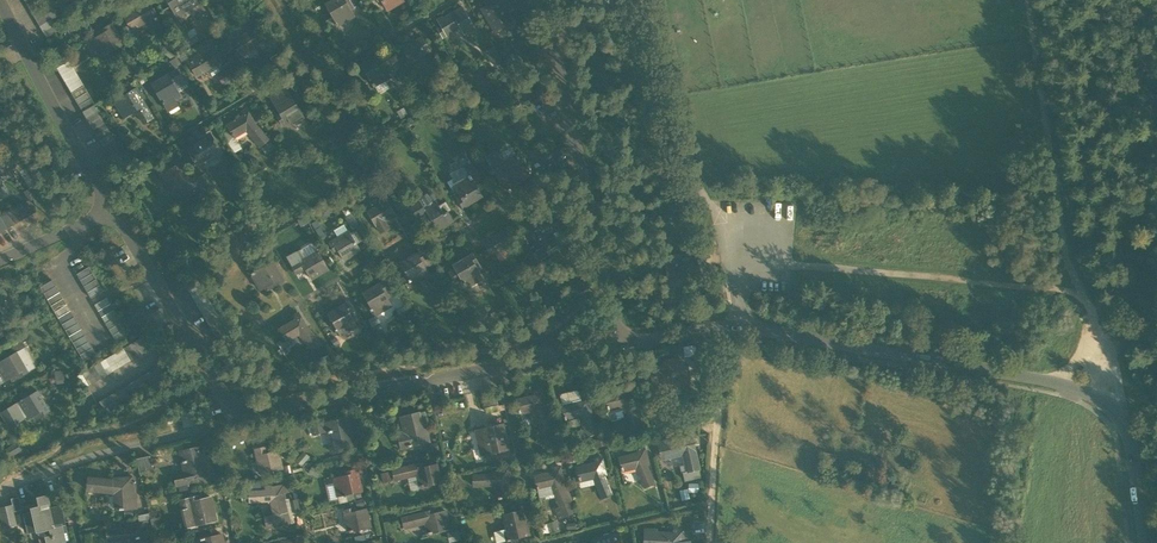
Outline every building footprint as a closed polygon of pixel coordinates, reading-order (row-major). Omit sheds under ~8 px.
[(51,20),(47,14),(44,8),(40,2),(39,0),(24,0),(26,3),(29,9),(33,15),(36,21),(40,27),(43,32),(54,26),(51,20)] [(176,16),(200,2),(199,0),(167,0),(176,16)] [(337,25),(354,15),(347,3),(350,1),(349,0),(332,0),(325,4),(337,25)] [(388,11),(404,1),(403,0),(381,0),(388,11)] [(514,6),(511,0),(484,0),(487,6),(481,9),(495,32),(504,26),(502,24),(504,23),(503,23),(510,19),(508,15),(506,11),(514,6)] [(123,16),(127,24),(130,27),(134,36),(140,32),(137,27),(150,19),(154,25),(161,21),(148,1),(142,5),(142,6),(129,14),(128,12),(123,16)] [(463,7),(458,10),(465,23),(460,27),(462,30),(473,23),(463,7)] [(437,21),(442,28),(446,35),(460,27),(465,23),(458,10),(444,19),(443,17),(437,21)] [(52,11),(47,14),(51,20),(56,17),(52,11)] [(243,23),(247,29),(254,25),(250,18),(243,23)] [(475,28),(473,23),(462,30),(465,34),(475,28)] [(92,39),(102,56),(122,44),(111,24),(101,29),(103,33),(92,39)] [(43,32),(46,37),(57,31),(54,26),(43,32)] [(194,28),(182,36),(188,47),(198,41),(195,36),(198,34),(194,28)] [(230,42),(239,57),(258,45),(250,32),(236,40),(236,39),(230,42)] [(402,47),(411,62),(430,50),(422,37),(408,45),(407,44),(402,47)] [(198,56),(192,60),(200,74),(220,62),(212,49),(199,58),(198,56)] [(503,55),(510,70),(521,64),(515,52),(511,51),(503,55)] [(390,77),(386,69),(383,64),(386,62),(381,54),(361,66),(374,87),(375,86),(384,80),(390,77)] [(53,62),(57,68),(69,61),(65,55),(53,62)] [(194,78),(200,74),(192,60),(186,63),(194,78)] [(61,75),(72,67),(69,61),(57,68),(61,75)] [(72,67),(61,75),(64,81),(76,74),(72,67)] [(221,82),(231,79),(228,68),(217,72),(221,82)] [(186,83),(177,69),(151,84),(164,106),(175,99),(181,96),(179,92),(177,88),(185,83),(186,83)] [(64,81),(68,87),(80,80),(76,74),(64,81)] [(84,86),(80,80),(68,87),(71,93),(84,86)] [(389,88),(384,80),(375,86),(380,94),(389,88)] [(177,88),(179,92),(187,87),(185,83),(177,88)] [(71,93),(75,99),(87,92),(84,86),(71,93)] [(269,98),(274,105),(290,95),(286,88),(269,98)] [(113,102),(123,119),(134,112),(136,116),(146,110),(134,90),(113,102)] [(75,99),(79,105),(91,98),(87,92),(75,99)] [(301,113),(290,95),(274,105),(280,116),(277,118),(281,125),(290,120),(301,113)] [(95,104),(91,98),(79,105),(82,111),(95,104)] [(175,99),(164,106),(167,111),(178,105),(175,99)] [(83,112),(86,117),(97,111),(94,105),(83,112)] [(521,113),(525,118),(536,112),(533,106),(521,113)] [(146,110),(136,116),(141,125),(151,119),(146,110)] [(245,130),(260,148),(267,142),(254,125),(245,110),(241,112),(243,115),(225,126),(233,138),(245,130)] [(86,117),(90,123),(101,117),(97,111),(86,117)] [(525,118),(528,124),(540,118),(536,112),(525,118)] [(303,117),(301,113),(290,120),(291,122),(293,123),(303,117)] [(90,123),(93,129),(104,123),(101,117),(90,123)] [(528,124),(532,130),(543,124),(540,118),(528,124)] [(93,129),(96,135),(108,128),(104,123),(93,129)] [(532,130),(535,136),(546,129),(543,124),(532,130)] [(96,135),(100,141),(111,134),(108,128),(96,135)] [(535,136),(539,142),(550,135),(546,129),(535,136)] [(100,141),(103,147),(115,140),(111,134),(100,141)] [(553,141),(550,135),(539,142),(542,148),(553,141)] [(189,149),(199,165),(219,153),(209,137),(189,149)] [(234,152),(242,148),(236,137),(229,140),(234,152)] [(103,147),(107,153),(118,146),(115,140),(103,147)] [(542,148),(545,154),(557,147),(553,141),(542,148)] [(107,153),(110,158),(122,152),(118,146),(107,153)] [(499,154),(505,164),(516,157),(511,148),(499,154)] [(505,164),(499,154),(496,150),(485,157),(493,170),(496,168),(505,164)] [(0,157),(0,177),(17,167),(9,152),(0,157)] [(125,157),(122,152),(110,158),(114,164),(125,157)] [(464,167),(471,162),(467,156),(460,161),(463,165),(449,173),(453,180),(447,183),(453,193),(456,191),(452,185),(469,175),(464,167)] [(503,172),(511,185),(527,175),(516,157),(505,164),(496,168),(499,173),(503,172)] [(464,167),(469,175),(473,183),(481,179),(471,162),(464,167)] [(159,172),(171,192),(189,181),(179,165),(169,171),(166,168),(159,172)] [(197,191),(214,182),(209,172),(192,180),(197,191)] [(456,199),(461,208),(481,196),(473,183),(469,175),(452,185),(456,191),(460,197),(456,199)] [(23,192),(29,201),(31,200),(31,201),(35,199),(29,189),(23,192)] [(414,218),(418,216),(414,209),(421,204),(423,207),(435,200),(432,194),(428,196),(427,195),(420,200),(416,204),(408,209),(414,218)] [(24,204),(31,215),(37,211),(31,201),(31,200),(29,201),(24,204)] [(367,212),(375,225),(384,219),(389,217),(390,218),(396,215),(387,200),(367,212)] [(414,209),(418,216),(438,204),(435,200),(423,207),(421,204),(414,209)] [(439,205),(439,206),(444,215),(446,215),(445,213),(449,211),(444,203),(440,206),(439,205)] [(24,204),(18,207),(25,219),(31,215),(24,204)] [(439,206),(438,204),(418,216),(422,223),(425,222),(432,233),(449,223),(444,215),(439,206)] [(19,222),(25,219),(18,207),(12,211),(19,222)] [(13,225),(19,222),(12,211),(6,214),(13,225)] [(529,221),(540,240),(552,232),(560,228),(557,223),(553,225),(545,211),(529,221)] [(7,229),(13,225),(6,214),(0,217),(7,229)] [(352,229),(359,226),(355,217),(348,219),(352,229)] [(388,226),(384,219),(375,225),(379,232),(388,226)] [(336,249),(343,260),(359,250),(348,231),(328,243),(333,251),(336,249)] [(482,242),(490,256),(510,244),(502,231),(488,239),(487,238),(482,242)] [(558,243),(552,232),(540,240),(544,247),(546,250),(558,243)] [(681,242),(684,252),(691,250),(688,240),(681,242)] [(558,243),(546,250),(549,256),(562,249),(558,243)] [(540,261),(549,256),(546,250),(544,247),(535,252),(540,261)] [(317,251),(301,260),(297,262),(301,270),(305,268),(311,279),(328,269),(317,251)] [(400,263),(413,284),(429,275),(421,262),(425,260),(420,251),(400,263)] [(296,273),(301,270),(297,262),(301,260),(296,252),(286,257),(296,273)] [(482,277),(477,269),(474,264),(478,262),(473,254),(453,265),(466,286),(482,277)] [(251,274),(261,290),(273,283),(275,286),(284,281),(272,261),(251,274)] [(89,267),(77,274),(80,280),(92,273),(89,267)] [(92,273),(80,280),(84,286),(96,279),(92,273)] [(96,279),(84,286),(87,292),(100,285),(96,279)] [(185,286),(189,292),(200,285),(196,279),(185,286)] [(71,311),(67,305),(63,298),(60,292),(56,286),(52,280),(40,287),(44,293),(47,300),(51,306),(55,312),(58,318),(71,311)] [(362,294),(375,315),(391,305),(384,292),(387,291),(382,282),(362,294)] [(100,285),(87,292),(91,298),(103,291),(100,285)] [(189,292),(192,297),(203,291),(200,285),(189,292)] [(192,297),(196,303),(207,297),(203,291),(192,297)] [(196,303),(199,309),(210,303),(207,297),(196,303)] [(94,305),(98,311),(110,304),(107,298),(94,305)] [(199,309),(203,315),(214,308),(210,303),(199,309)] [(327,315),(340,336),(356,326),(349,313),(352,311),(347,303),(327,315)] [(98,311),(102,317),(114,310),(110,304),(98,311)] [(203,315),(206,321),(217,314),(214,308),(203,315)] [(102,317),(105,323),(117,316),(114,310),(102,317)] [(696,319),(697,320),(700,315),(698,314),(698,311),(691,312),(692,320),(696,319)] [(299,334),(313,351),(320,344),(307,329),(298,313),(294,316),(296,320),(279,330),(286,341),(299,334)] [(206,321),(210,327),(221,320),(217,314),(206,321)] [(105,323),(109,329),(121,322),(117,316),(105,323)] [(96,354),(92,348),(89,341),(85,335),(81,329),(78,323),(74,317),(62,324),(66,330),(69,336),(73,342),(73,343),(76,349),(80,355),(84,361),(96,354)] [(9,333),(0,318),(0,339),(9,333)] [(224,326),(221,320),(210,327),(213,332),(224,326)] [(109,329),(112,335),(125,328),(121,322),(109,329)] [(213,332),(216,338),(228,332),(224,326),(213,332)] [(128,334),(125,328),(112,335),(116,341),(128,334)] [(141,338),(135,341),(129,345),(124,348),(118,352),(112,355),(106,359),(100,362),(94,366),(89,369),(82,373),(90,385),(96,381),(102,378),(107,375),(113,371),(119,368),(125,364),(131,361),(137,357),(142,354),(149,350),(141,338)] [(7,381),(14,377),(16,381),(29,373),(40,367),(28,346),(26,348),(22,342),(13,347),(17,353),(0,363),(0,370),(7,381)] [(695,345),(683,346),(684,357),(697,356),(695,345)] [(665,362),(659,371),(661,383),(670,389),(682,387),(688,378),(686,366),(677,360),(665,362)] [(158,366),(152,370),(146,374),(140,377),(135,380),(129,384),(123,387),(117,391),(111,394),(105,398),(99,402),(107,414),(113,410),(119,407),(124,403),(130,400),(136,396),(142,393),(148,389),(154,386),(159,382),(166,379),(158,366)] [(669,396),(670,389),(661,383),(659,371),(651,373),(653,384),(656,389),(666,396),(669,396)] [(627,418),(631,427),(640,423),(631,404),(631,401),(633,401),(630,387),(624,388),(625,393),(616,395),(615,391),(605,393),(605,397),(608,409),(609,409),(622,406),(627,418)] [(516,400),(518,406),(512,407),(513,415),(519,414),(534,410),(543,431),(552,427),(543,408),(542,404),(545,403),(542,389),(535,391),(536,395),(516,400)] [(23,414),(26,420),(34,415),(36,419),(50,411),(37,391),(17,403),(23,414)] [(587,396),(580,398),(579,392),(576,391),(562,394),(560,396),(562,402),(563,406),(561,407),(565,420),(566,420),(578,417),(579,417),(588,437),(597,433),(589,415),(589,411),(591,411),(587,396)] [(482,401),(484,408),(487,407),(496,405),(498,405),(496,397),(482,401)] [(14,419),(23,414),(17,403),(2,412),(6,418),(5,419),(9,427),(16,422),(14,419)] [(622,406),(609,409),(612,421),(627,418),(622,406)] [(180,412),(183,427),(197,425),(197,423),(194,409),(180,412)] [(424,412),(419,413),(404,416),(405,420),(402,421),(405,433),(398,435),(401,448),(408,447),(429,442),(425,423),(427,423),(424,412)] [(354,445),(349,426),(347,417),(326,422),(328,431),(331,443),(333,454),(339,452),(338,449),(354,445)] [(578,417),(566,420),(568,428),(580,425),(578,417)] [(312,426),(314,435),(319,433),(323,432),(321,423),(312,426)] [(300,424),(292,426),(295,440),(304,438),(300,424)] [(502,424),(484,428),(476,430),(482,456),(484,456),(494,453),(496,453),(509,450),(505,436),(505,437),(502,424)] [(328,431),(323,432),(319,433),(322,445),(331,443),(328,431)] [(692,437),(683,439),(667,442),(667,441),(660,442),(664,459),(668,458),(683,454),(684,461),(687,472),(683,473),(685,481),(700,477),(698,470),(699,470),(695,452),(692,437)] [(181,458),(184,469),(173,472),(176,483),(187,480),(192,479),(191,475),(207,472),(202,453),(200,443),(179,448),(181,458)] [(637,468),(646,488),(654,484),(646,466),(645,463),(648,462),(644,447),(637,449),(638,454),(619,458),(622,472),(637,468)] [(255,449),(261,475),(282,470),(278,451),(263,454),(262,448),(255,449)] [(296,462),(301,466),(309,456),(304,452),(296,462)] [(484,456),(485,461),(497,458),(496,453),(494,453),(484,456)] [(683,454),(668,458),(670,465),(684,461),(683,454)] [(136,459),(140,472),(153,469),(150,455),(136,459)] [(596,485),(602,498),(611,494),(603,475),(603,472),(605,472),(601,457),(594,459),(595,463),(576,467),(579,481),(593,477),(596,485)] [(421,467),(420,464),(391,470),(393,480),(407,477),(416,475),(419,488),(441,483),(436,464),(421,467)] [(312,466),(308,474),(318,478),(322,471),(312,466)] [(573,513),(569,503),(560,484),(560,481),(562,480),(559,467),(553,468),(554,472),(534,477),(537,489),(551,486),(556,496),(560,506),(556,508),(560,518),(573,513)] [(495,485),(498,499),(511,496),(507,476),(511,476),(510,468),(495,472),(495,474),(492,475),(472,476),(472,486),(495,485)] [(335,482),(338,497),(346,495),(353,493),(362,491),(356,469),(341,472),(342,476),(333,478),(335,482)] [(391,471),(380,474),(382,483),(393,480),(391,471)] [(416,475),(407,477),(411,492),(420,490),(419,488),(416,475)] [(459,476),(452,481),(460,490),(466,485),(459,476)] [(119,509),(119,510),(123,510),(123,509),(131,508),(130,486),(135,486),(134,477),(118,478),(119,480),(114,480),(89,478),(87,490),(115,493),(115,509),(119,509)] [(593,477),(579,481),(581,488),(596,485),(593,477)] [(338,497),(335,482),(325,485),(329,502),(339,500),(338,497)] [(698,483),(688,484),(688,493),(698,493),(698,483)] [(187,484),(178,486),(179,492),(189,489),(187,484)] [(288,484),(286,484),(271,488),(272,490),(269,491),(248,492),(249,502),(271,501),(274,514),(265,516),(267,529),(290,523),(288,512),(283,493),(287,492),(290,491),(288,484)] [(551,486),(537,489),(540,501),(556,496),(551,486)] [(687,490),(679,491),(681,501),(690,499),(687,490)] [(353,493),(346,495),(348,502),(355,500),(353,493)] [(36,497),(39,506),(40,506),(41,509),(51,507),(48,494),(36,497)] [(346,495),(338,497),(339,500),(339,504),(348,502),(346,495)] [(19,497),(11,499),(13,506),(14,512),(22,510),(19,497)] [(188,498),(194,521),(215,516),(210,497),(195,500),(194,497),(188,498)] [(194,521),(188,498),(179,500),(186,528),(216,521),(215,516),(194,521)] [(363,498),(355,500),(357,508),(365,506),(363,498)] [(58,542),(59,542),(70,541),(66,525),(63,526),(62,523),(65,522),(61,505),(51,507),(41,509),(40,506),(39,506),(31,508),(32,512),(24,514),(24,517),(28,533),(38,531),(37,529),(44,527),(45,531),(50,530),(51,536),(52,540),(57,538),(58,542)] [(3,528),(17,525),(14,512),(13,506),(0,509),(0,515),(3,528)] [(344,510),(349,533),(371,528),(366,508),(351,512),(350,508),(344,510)] [(504,532),(506,541),(511,540),(516,539),(529,536),(526,526),(522,510),(504,514),(507,529),(508,531),(504,532)] [(158,511),(149,513),(150,519),(152,525),(161,523),(158,511)] [(429,511),(423,512),(425,523),(428,534),(449,530),(445,511),(429,514),(429,511)] [(403,528),(425,523),(423,512),(401,517),(403,528)] [(150,519),(149,513),(137,515),(138,521),(150,519)] [(557,520),(547,523),(550,534),(560,531),(557,520)] [(141,531),(149,529),(147,522),(133,525),(125,526),(126,529),(106,530),(107,540),(129,539),(130,542),(144,542),(141,531)] [(682,541),(683,528),(674,528),(674,534),(655,533),(655,530),(645,530),(644,542),(682,542),(682,541)] [(504,532),(508,531),(507,529),(493,532),(496,542),(498,542),(506,541),(504,532)] [(458,530),(447,533),(449,542),(461,539),(458,530)] [(221,533),(200,538),(201,542),(223,542),(221,533)] [(593,542),(621,542),(619,533),(609,535),(609,536),(593,540),(593,542)]
